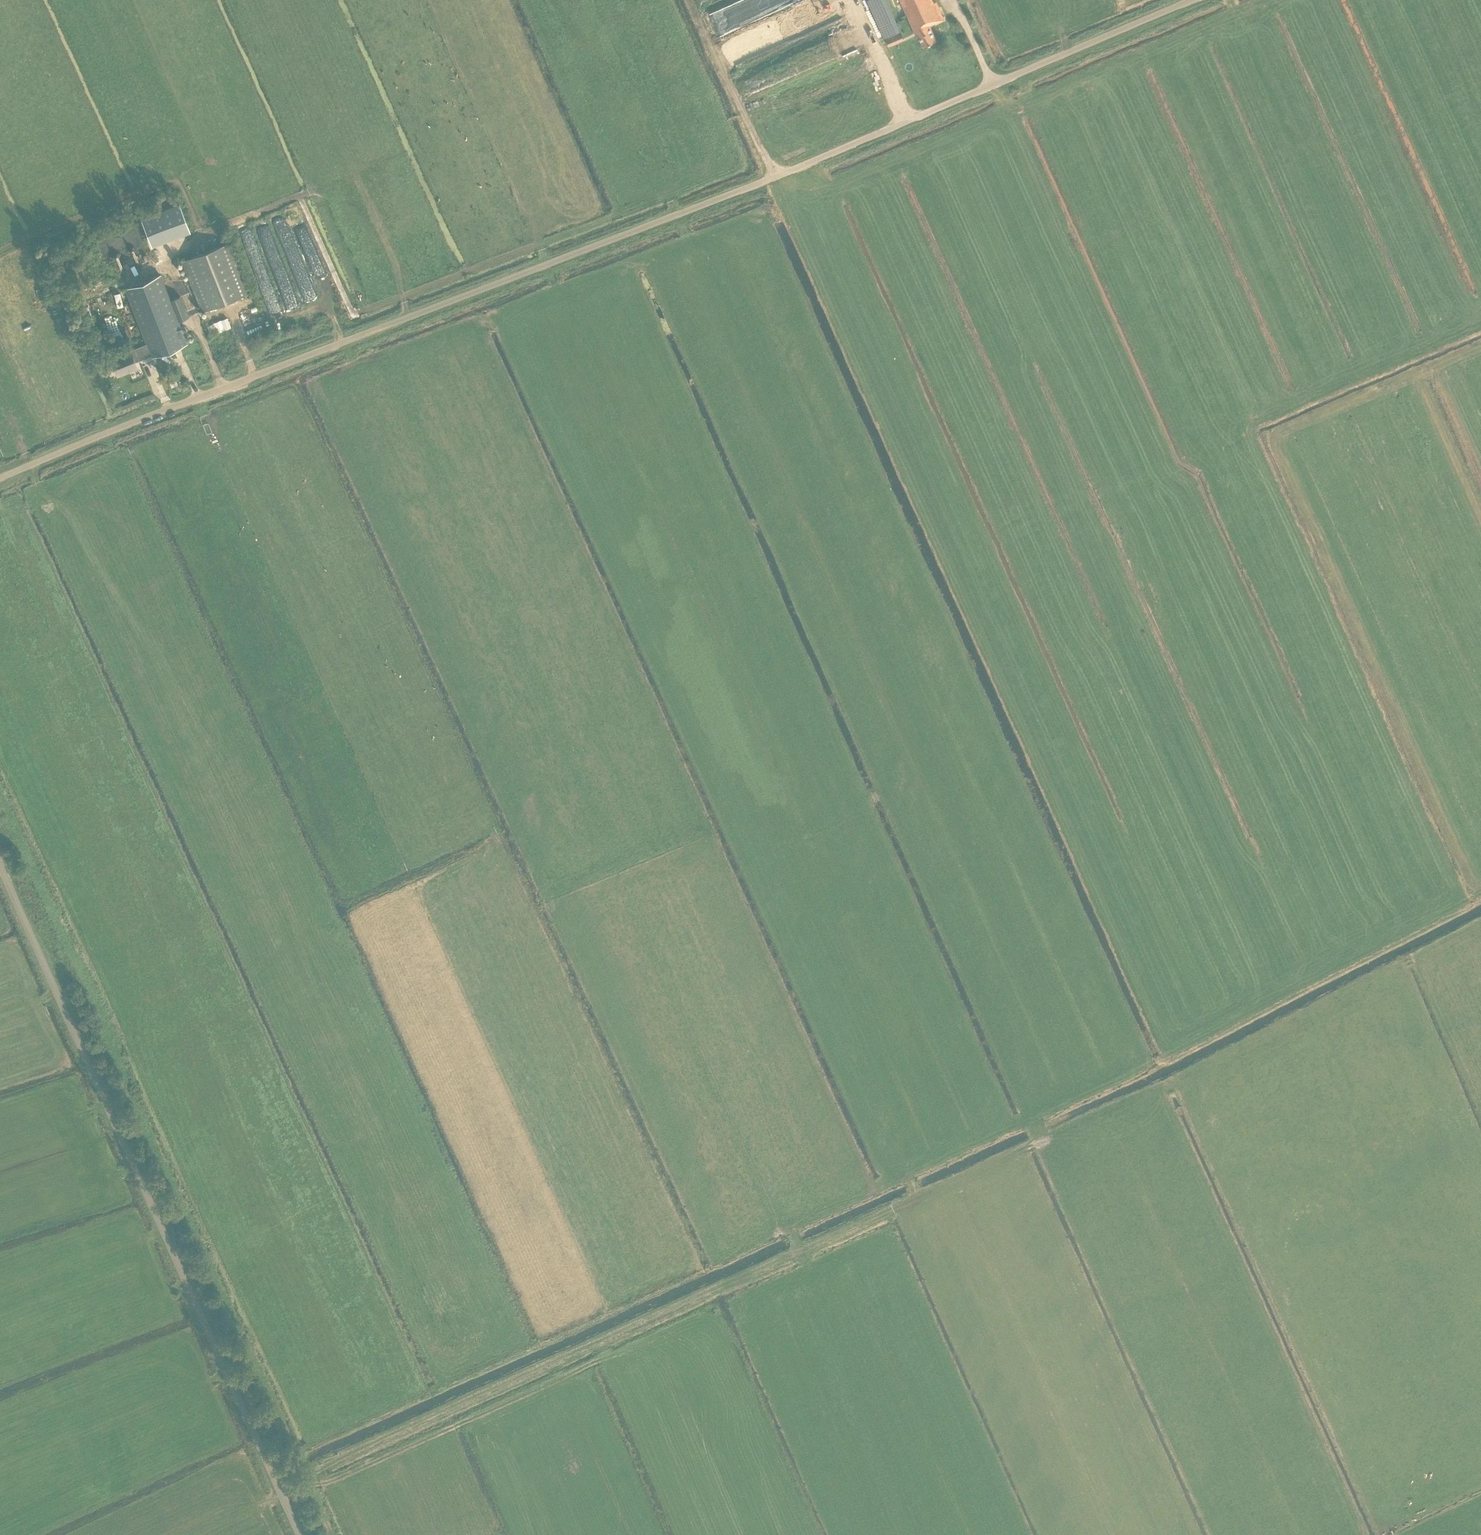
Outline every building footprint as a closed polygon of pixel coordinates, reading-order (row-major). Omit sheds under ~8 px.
[(891,0),(872,0),(884,33),(900,27),(891,0)] [(907,14),(917,37),(919,36),(923,45),(937,40),(930,25),(944,18),(937,1),(934,1),(933,0),(901,0),(907,14)] [(845,73),(848,80),(853,78),(856,86),(870,81),(868,75),(858,78),(854,69),(845,73)] [(842,90),(830,98),(838,109),(850,101),(842,90)] [(268,219),(260,223),(264,231),(272,228),(268,219)] [(141,247),(151,242),(146,231),(143,232),(144,234),(137,237),(141,247)] [(51,243),(54,251),(66,247),(63,239),(51,243)] [(125,262),(115,239),(105,243),(116,266),(125,262)] [(121,241),(126,255),(136,251),(132,242),(127,244),(125,239),(121,241)] [(202,311),(217,305),(249,293),(230,242),(182,261),(202,311)] [(110,357),(117,374),(137,367),(136,362),(151,356),(151,357),(187,343),(178,320),(188,317),(180,296),(170,300),(161,274),(125,288),(146,344),(131,350),(131,349),(110,357)] [(327,283),(329,291),(337,289),(335,282),(327,283)] [(287,290),(291,302),(299,299),(295,287),(287,290)] [(214,323),(216,330),(217,333),(231,327),(227,317),(213,323),(214,323)] [(169,382),(171,387),(178,384),(175,378),(174,379),(170,370),(163,373),(167,383),(169,382)]
